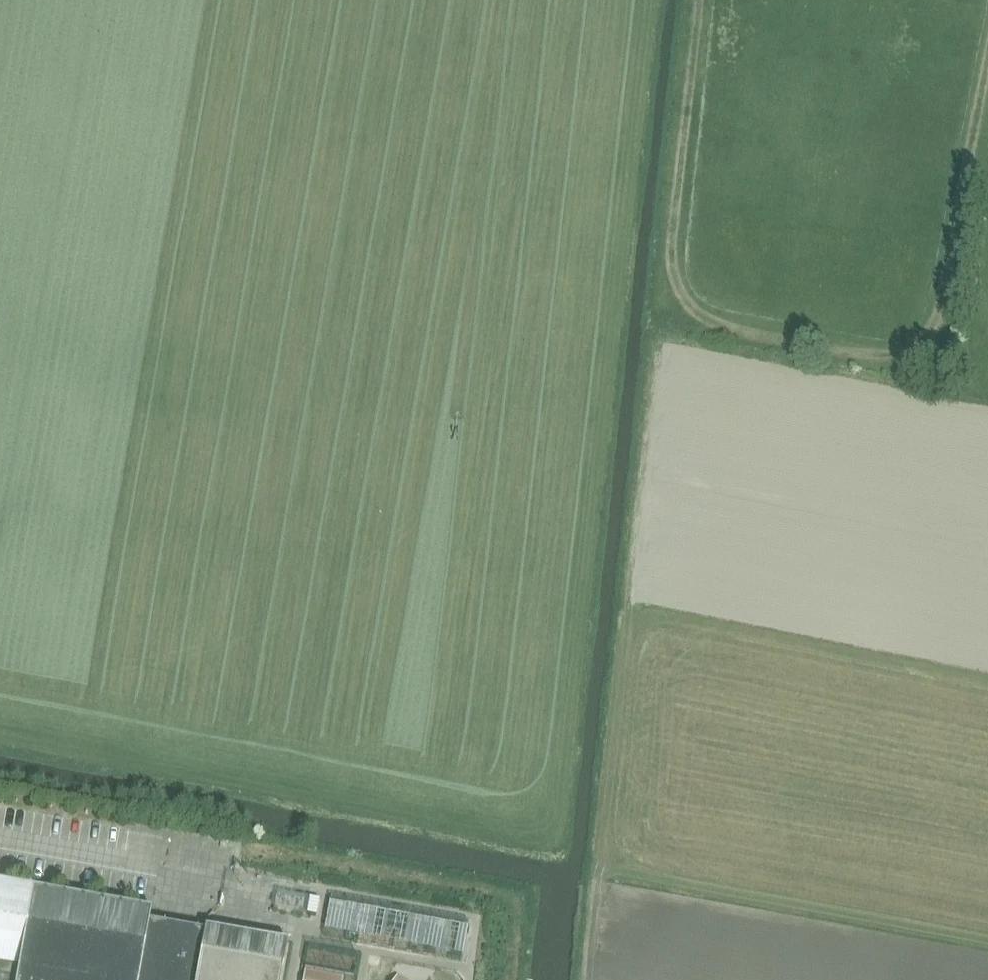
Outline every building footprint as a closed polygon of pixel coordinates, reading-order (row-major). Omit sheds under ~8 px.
[(148,925),(150,913),(0,886),(0,979),(280,979),(286,945),(204,931),(203,935),(190,933),(148,925)]
